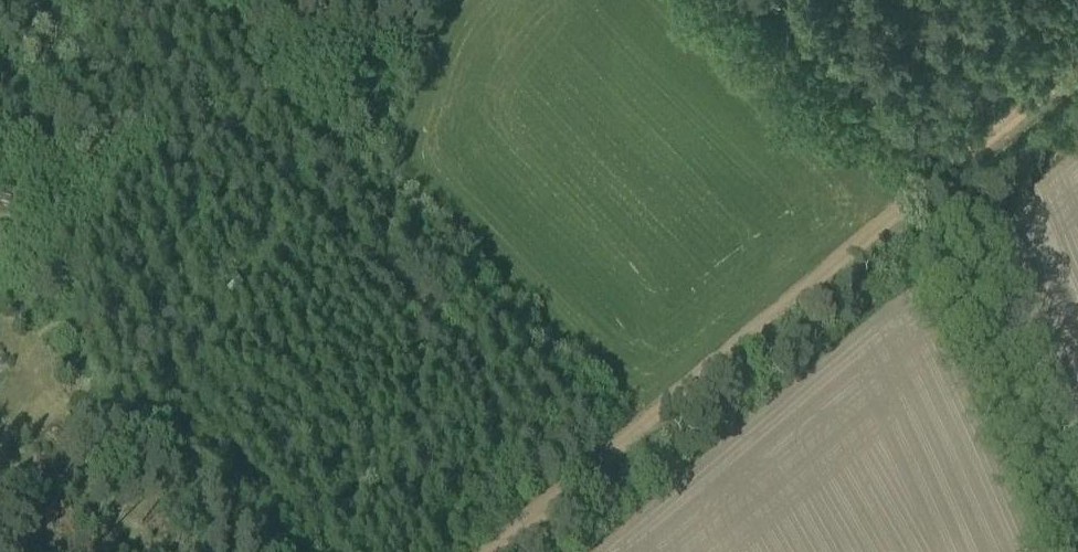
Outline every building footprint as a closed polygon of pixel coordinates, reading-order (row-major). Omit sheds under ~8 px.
[(301,45),(297,34),(286,38),(290,48),(301,45)]
